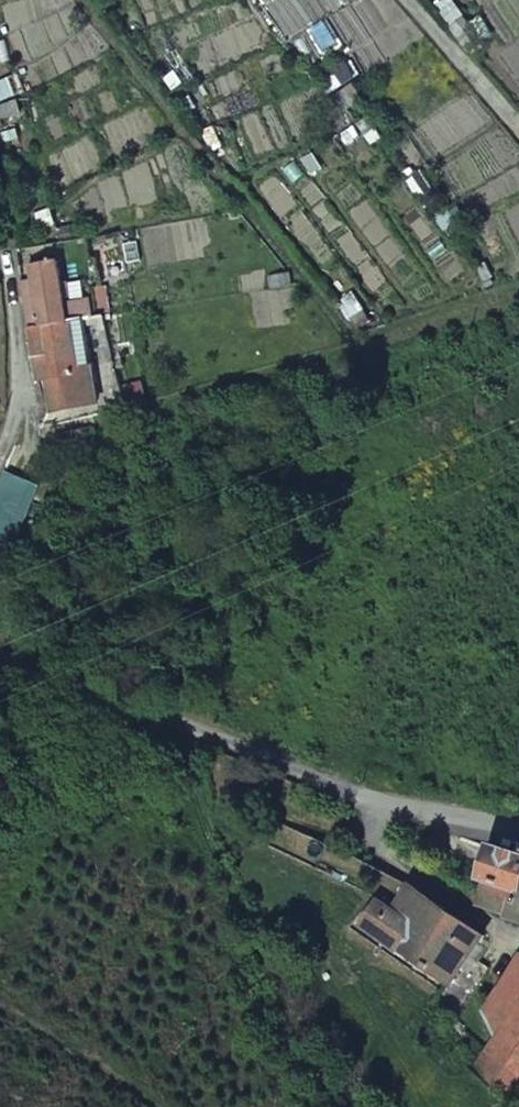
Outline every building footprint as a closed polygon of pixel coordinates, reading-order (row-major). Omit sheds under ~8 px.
[(67,321),(58,262),(30,266),(36,303),(25,305),(29,329),(40,327),(67,321)] [(64,381),(70,410),(101,406),(83,320),(67,321),(75,374),(72,374),(73,380),(66,381),(64,381)] [(29,329),(33,357),(45,356),(47,378),(65,375),(66,381),(73,380),(72,374),(75,374),(67,321),(40,327),(29,329)] [(518,918),(518,858),(492,850),(483,879),(486,880),(478,904),(518,918)] [(375,901),(358,924),(447,985),(484,937),(412,887),(396,913),(375,901)] [(470,1072),(511,1099),(518,1091),(518,963),(485,1013),(499,1039),(470,1072)]
